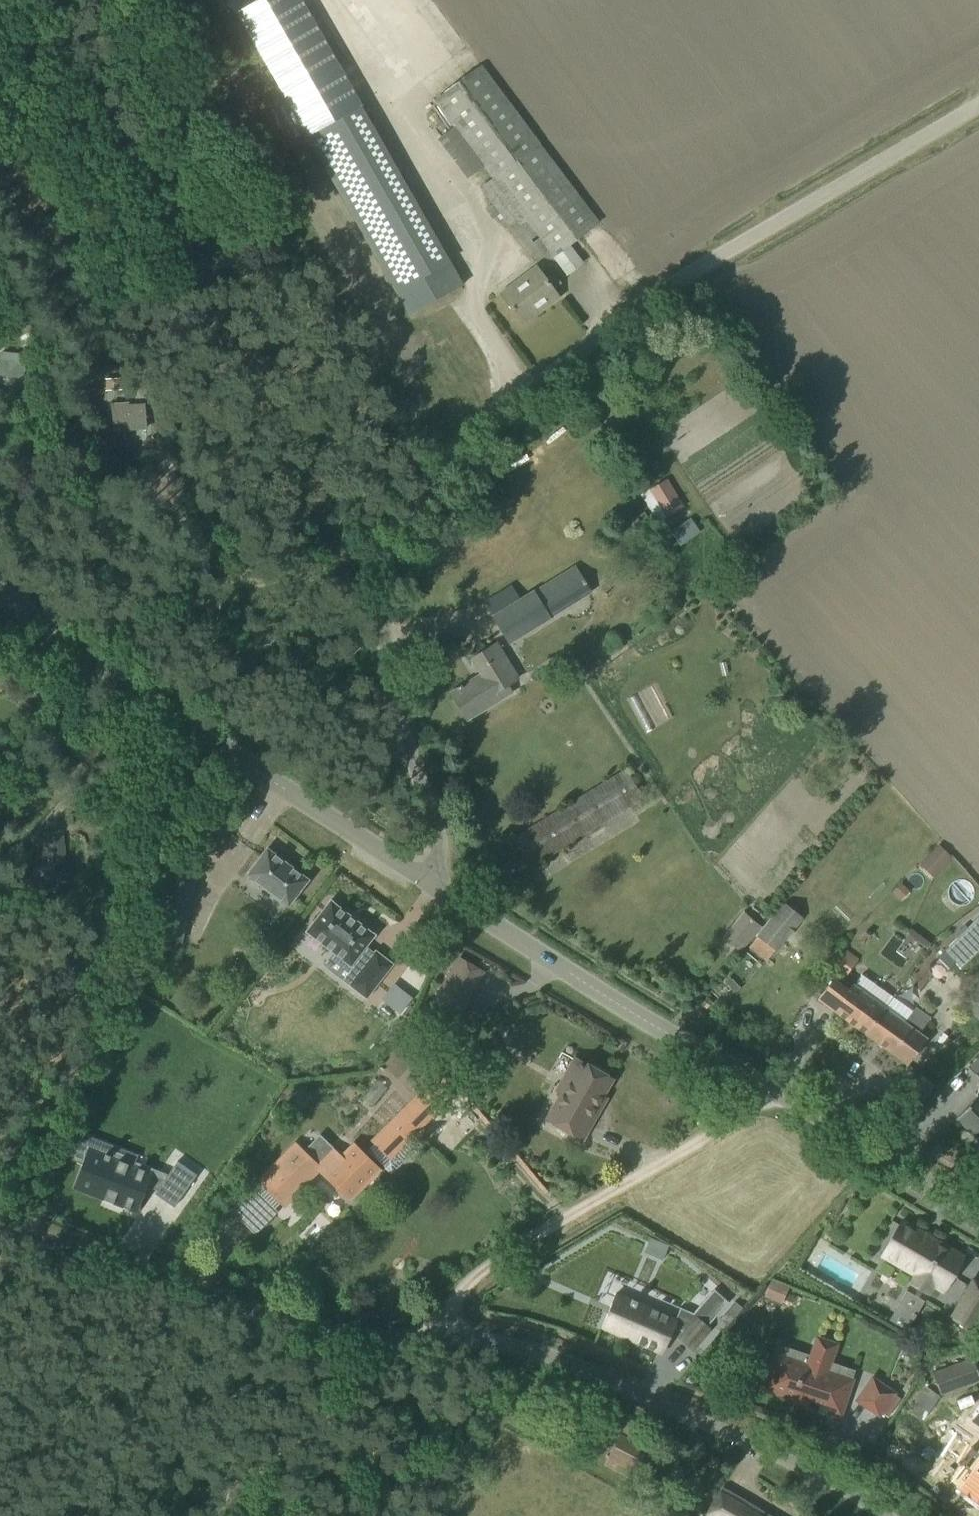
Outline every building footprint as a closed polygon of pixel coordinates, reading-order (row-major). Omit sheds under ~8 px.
[(237,11),(308,136),(361,106),(302,0),(256,0),(237,11)] [(480,67),(436,100),(456,125),(438,139),(468,178),(486,165),(495,177),(482,187),(539,260),(549,252),(566,275),(581,263),(568,246),(598,222),(480,67)] [(462,285),(361,106),(308,136),(408,315),(462,285)] [(553,289),(561,283),(553,273),(545,279),(536,267),(501,294),(523,323),(559,297),(553,289)] [(25,355),(1,352),(0,365),(0,372),(24,374),(25,355)] [(121,378),(106,379),(106,390),(122,389),(121,378)] [(114,428),(146,427),(145,405),(128,406),(128,403),(112,404),(114,428)] [(639,495),(657,522),(684,505),(666,478),(649,488),(639,495)] [(614,551),(645,531),(636,518),(605,538),(614,551)] [(678,541),(699,534),(695,521),(674,529),(678,541)] [(534,589),(491,615),(509,644),(551,618),(551,617),(593,592),(576,565),(535,590),(534,589)] [(517,678),(496,643),(471,658),(481,674),(451,693),(467,719),(511,691),(507,685),(517,678)] [(514,837),(513,838),(530,867),(630,805),(634,812),(648,804),(625,768),(517,835),(517,834),(513,836),(514,837)] [(62,832),(36,838),(46,880),(72,874),(62,832)] [(939,843),(920,863),(933,877),(953,857),(939,843)] [(267,848),(247,875),(289,906),(309,879),(267,848)] [(161,895),(158,909),(173,912),(176,899),(161,895)] [(308,929),(306,931),(308,932),(334,952),(350,964),(348,967),(347,968),(356,975),(352,981),(349,984),(367,997),(393,964),(376,951),(374,953),(370,951),(365,947),(373,936),(374,936),(375,935),(373,933),(373,934),(332,902),(332,901),(331,900),(329,902),(330,902),(328,904),(308,930),(308,929)] [(778,952),(802,918),(782,903),(757,937),(778,952)] [(741,950),(761,925),(745,913),(725,937),(741,950)] [(937,957),(949,968),(956,962),(961,968),(978,951),(978,917),(944,950),(937,957)] [(859,960),(844,948),(840,953),(835,949),(826,960),(845,976),(859,960)] [(450,1026),(481,972),(459,958),(427,1012),(450,1026)] [(866,1034),(885,1008),(893,997),(862,974),(855,985),(853,983),(847,991),(832,980),(818,999),(866,1034)] [(961,1003),(978,1020),(978,989),(977,986),(961,1003)] [(885,1008),(866,1034),(907,1064),(919,1048),(926,1039),(919,1033),(930,1018),(916,1007),(912,1011),(904,1022),(885,1008)] [(466,1046),(372,1140),(390,1158),(459,1089),(456,1085),(481,1060),(466,1046)] [(968,1068),(978,1078),(978,1057),(968,1068)] [(581,1137),(599,1107),(595,1105),(610,1079),(580,1062),(548,1118),(581,1137)] [(956,1117),(968,1129),(967,1130),(978,1141),(978,1140),(978,1095),(956,1117)] [(306,1153),(296,1143),(259,1181),(283,1204),(318,1168),(350,1199),(379,1169),(354,1145),(343,1157),(332,1146),(331,1147),(321,1138),(306,1153)] [(84,1164),(75,1187),(104,1198),(103,1199),(105,1199),(105,1198),(113,1201),(112,1202),(113,1203),(114,1202),(124,1206),(123,1207),(125,1207),(125,1206),(129,1207),(128,1209),(129,1209),(130,1208),(136,1210),(145,1186),(157,1190),(155,1193),(174,1207),(197,1175),(177,1161),(168,1174),(165,1179),(150,1173),(134,1166),(136,1162),(115,1154),(113,1159),(113,1158),(112,1159),(109,1157),(110,1155),(105,1153),(104,1156),(92,1151),(92,1150),(90,1149),(84,1164)] [(902,1220),(882,1255),(916,1275),(911,1283),(928,1294),(933,1285),(944,1291),(957,1268),(963,1258),(964,1257),(963,1256),(954,1251),(902,1220)] [(785,1302),(792,1284),(773,1277),(766,1295),(785,1302)] [(978,1319),(978,1283),(973,1280),(952,1317),(973,1330),(978,1319)] [(605,1319),(602,1326),(605,1327),(619,1333),(662,1352),(673,1327),(684,1332),(679,1338),(692,1350),(710,1328),(707,1325),(729,1301),(714,1289),(693,1313),(680,1308),(675,1319),(616,1293),(611,1305),(605,1319)] [(891,1319),(910,1328),(925,1298),(906,1289),(891,1319)] [(777,1351),(764,1388),(791,1397),(791,1399),(806,1405),(807,1402),(840,1414),(852,1378),(830,1370),(839,1342),(817,1335),(808,1362),(777,1351)] [(971,1359),(932,1373),(940,1394),(978,1380),(971,1359)] [(875,1376),(858,1400),(879,1415),(896,1390),(875,1376)] [(610,1427),(632,1439),(637,1430),(615,1418),(610,1427)] [(609,1457),(646,1477),(658,1454),(621,1434),(609,1457)] [(957,1486),(978,1502),(978,1463),(972,1473),(969,1470),(957,1486)] [(723,1488),(706,1515),(770,1515),(723,1488)]
